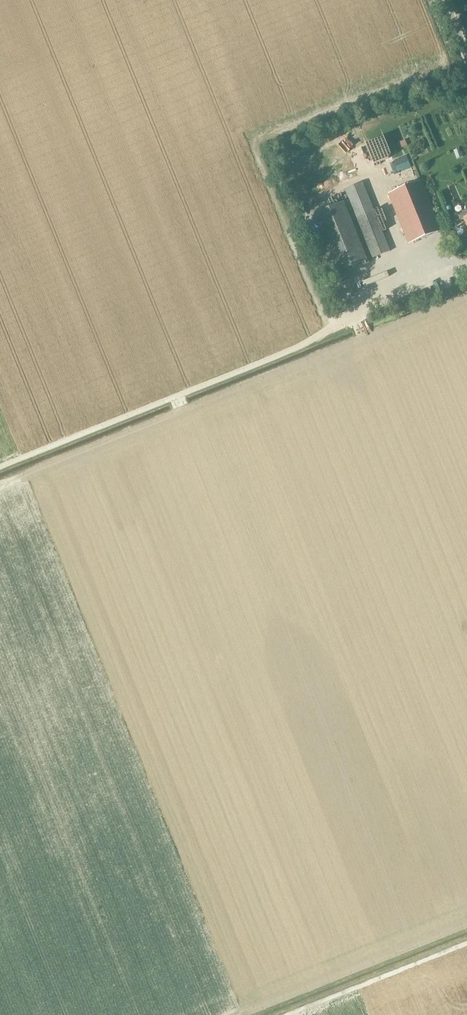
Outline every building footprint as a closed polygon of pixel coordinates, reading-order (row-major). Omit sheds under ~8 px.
[(375,90),(280,129),(307,195),(322,189),(329,207),(337,204),(329,186),(402,157),(375,90)] [(408,244),(441,230),(420,180),(387,194),(408,244)] [(372,258),(389,250),(361,182),(344,189),(372,258)] [(336,273),(367,260),(343,202),(312,214),(336,273)] [(457,213),(459,219),(463,218),(466,228),(466,209),(457,213)] [(358,298),(342,305),(345,311),(361,305),(358,298)]
